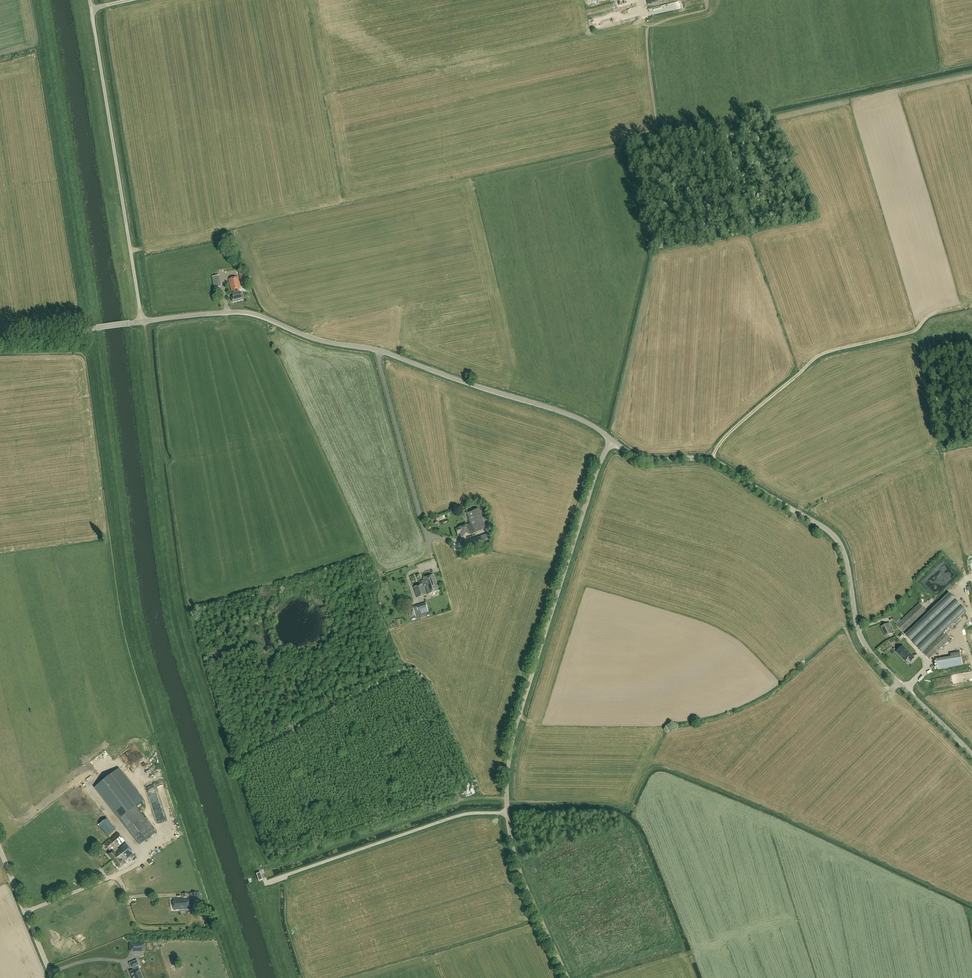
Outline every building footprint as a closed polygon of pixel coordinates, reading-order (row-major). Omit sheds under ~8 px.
[(216,286),(224,286),(223,274),(215,274),(216,286)] [(241,289),(238,277),(229,279),(231,291),(232,291),(233,294),(232,294),(233,297),(231,297),(233,302),(244,300),(242,295),(241,295),(239,289),(241,289)] [(470,534),(472,534),(484,529),(477,510),(467,513),(471,524),(467,525),(456,529),(458,534),(460,533),(462,537),(470,534)] [(488,534),(471,540),(475,549),(491,543),(488,534)] [(467,546),(472,544),(470,539),(462,542),(464,547),(467,546)] [(439,591),(434,575),(423,579),(424,582),(422,583),(423,584),(414,587),(418,598),(426,595),(423,586),(425,586),(428,594),(439,591)] [(966,605),(971,604),(967,587),(962,589),(966,605)] [(906,635),(922,653),(966,611),(950,593),(906,635)] [(426,603),(419,605),(412,607),(415,617),(428,613),(426,603)] [(919,603),(897,625),(903,632),(926,610),(919,603)] [(881,627),(886,637),(893,633),(888,624),(881,627)] [(945,632),(923,653),(929,659),(951,638),(945,632)] [(909,645),(904,639),(901,642),(906,648),(909,645)] [(902,646),(896,652),(906,661),(908,658),(911,661),(914,658),(902,646)] [(950,656),(936,659),(937,669),(962,664),(960,651),(950,653),(950,656)] [(119,769),(95,788),(133,837),(150,824),(136,807),(143,801),(119,769)] [(101,826),(109,819),(104,814),(96,821),(101,826)] [(106,830),(112,824),(108,820),(102,827),(106,830)] [(108,854),(109,855),(117,848),(124,841),(117,833),(104,844),(111,852),(108,854)] [(117,848),(109,855),(120,868),(122,866),(125,869),(128,866),(124,861),(134,854),(126,843),(118,849),(117,848)] [(189,899),(173,899),(174,910),(190,909),(189,899)] [(145,943),(134,943),(134,951),(145,951),(145,943)] [(152,965),(154,958),(145,956),(143,963),(152,965)] [(156,964),(166,966),(167,958),(158,956),(156,964)] [(131,972),(133,977),(143,977),(139,968),(137,969),(136,966),(132,968),(134,970),(131,972)] [(173,977),(178,977),(179,968),(167,967),(167,977),(173,977)]
